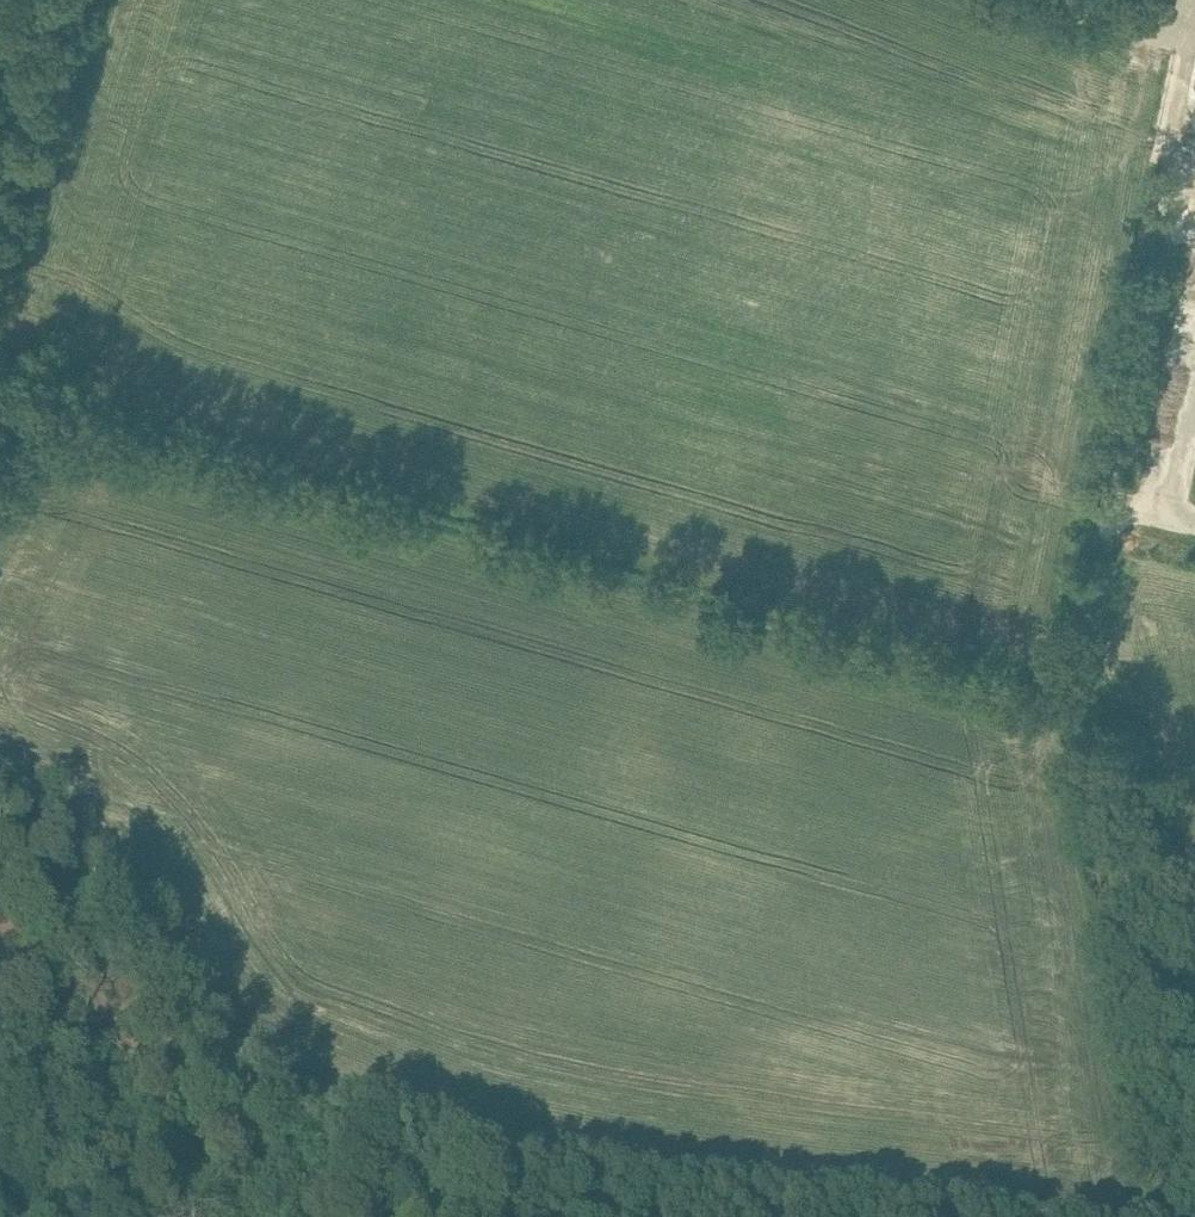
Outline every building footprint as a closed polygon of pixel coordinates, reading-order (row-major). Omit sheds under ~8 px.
[(1184,141),(1194,145),(1194,113),(1184,141)]
